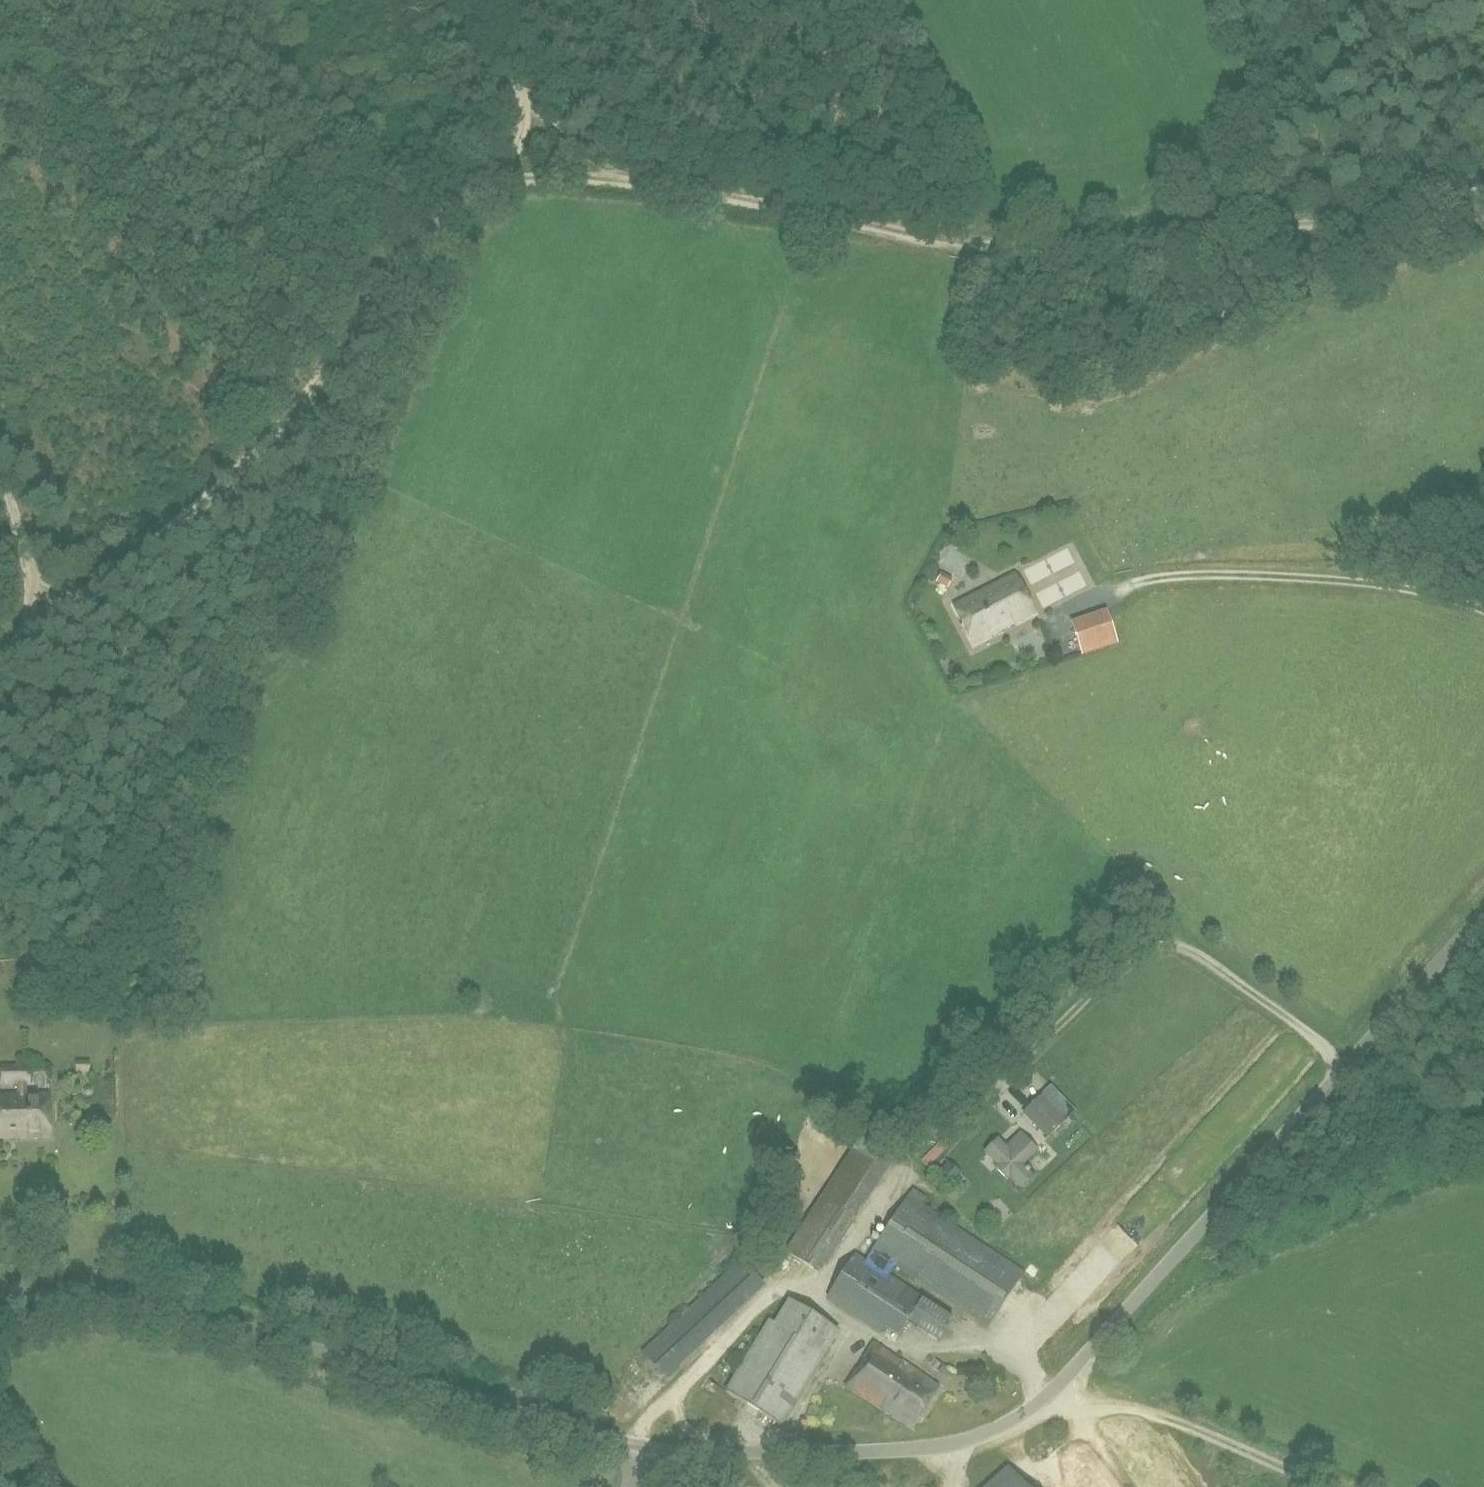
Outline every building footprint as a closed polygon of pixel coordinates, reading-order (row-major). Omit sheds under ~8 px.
[(952,580),(941,574),(937,582),(948,588),(952,580)] [(1015,575),(954,606),(970,639),(1032,608),(1027,599),(1026,599),(1026,600),(1024,601),(1019,591),(1021,590),(1023,590),(1015,575)] [(1094,651),(1117,643),(1108,617),(1085,625),(1074,629),(1083,655),(1094,651)] [(17,1092),(17,1099),(0,1099),(0,1141),(54,1140),(53,1097),(28,1098),(28,1086),(32,1086),(31,1066),(1,1066),(2,1087),(17,1087),(17,1092)] [(1047,1137),(1064,1120),(1041,1096),(1024,1113),(1047,1137)] [(1033,1176),(1022,1165),(1037,1150),(1021,1134),(1006,1148),(998,1139),(985,1152),(998,1165),(995,1168),(1007,1180),(1010,1178),(1021,1188),(1033,1176)] [(898,1335),(911,1316),(922,1299),(923,1298),(887,1275),(894,1265),(988,1327),(1023,1273),(908,1197),(866,1261),(856,1254),(828,1297),(881,1332),(885,1326),(898,1335)] [(853,1223),(819,1201),(785,1251),(814,1270),(821,1259),(827,1262),(853,1223)] [(740,1260),(642,1354),(664,1377),(762,1283),(740,1260)] [(923,1298),(922,1299),(911,1316),(908,1321),(938,1341),(953,1318),(923,1298)] [(775,1324),(770,1321),(726,1391),(780,1425),(838,1331),(790,1300),(775,1324)] [(913,1429),(940,1387),(874,1343),(863,1359),(871,1365),(865,1374),(857,1369),(846,1385),(913,1429)] [(1008,1469),(988,1486),(1024,1486),(1008,1469)]
